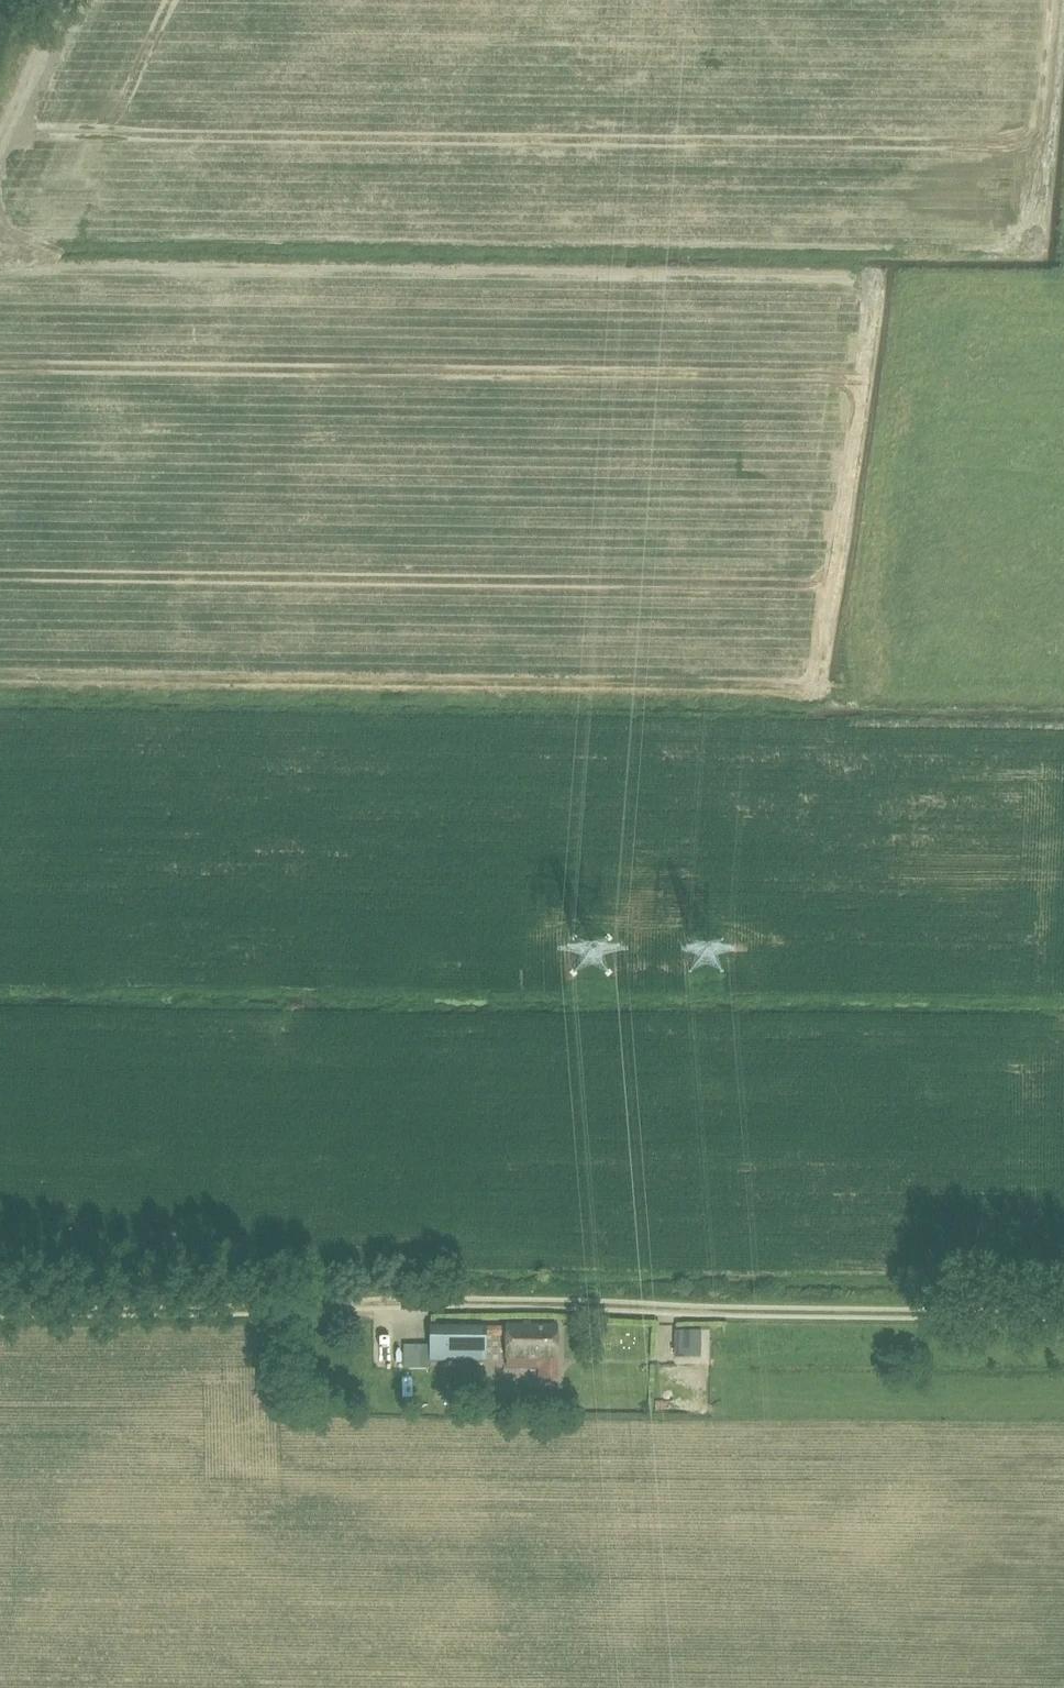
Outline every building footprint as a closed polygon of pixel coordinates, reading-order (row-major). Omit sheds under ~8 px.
[(430,1359),(430,1361),(484,1361),(485,1323),(432,1322),(431,1341),(430,1346),(430,1359)] [(508,1324),(507,1356),(507,1368),(539,1368),(539,1357),(559,1357),(559,1325),(508,1324)] [(430,1369),(430,1361),(430,1359),(430,1346),(404,1346),(404,1368),(430,1369)] [(460,1406),(460,1393),(447,1393),(447,1406),(460,1406)]
